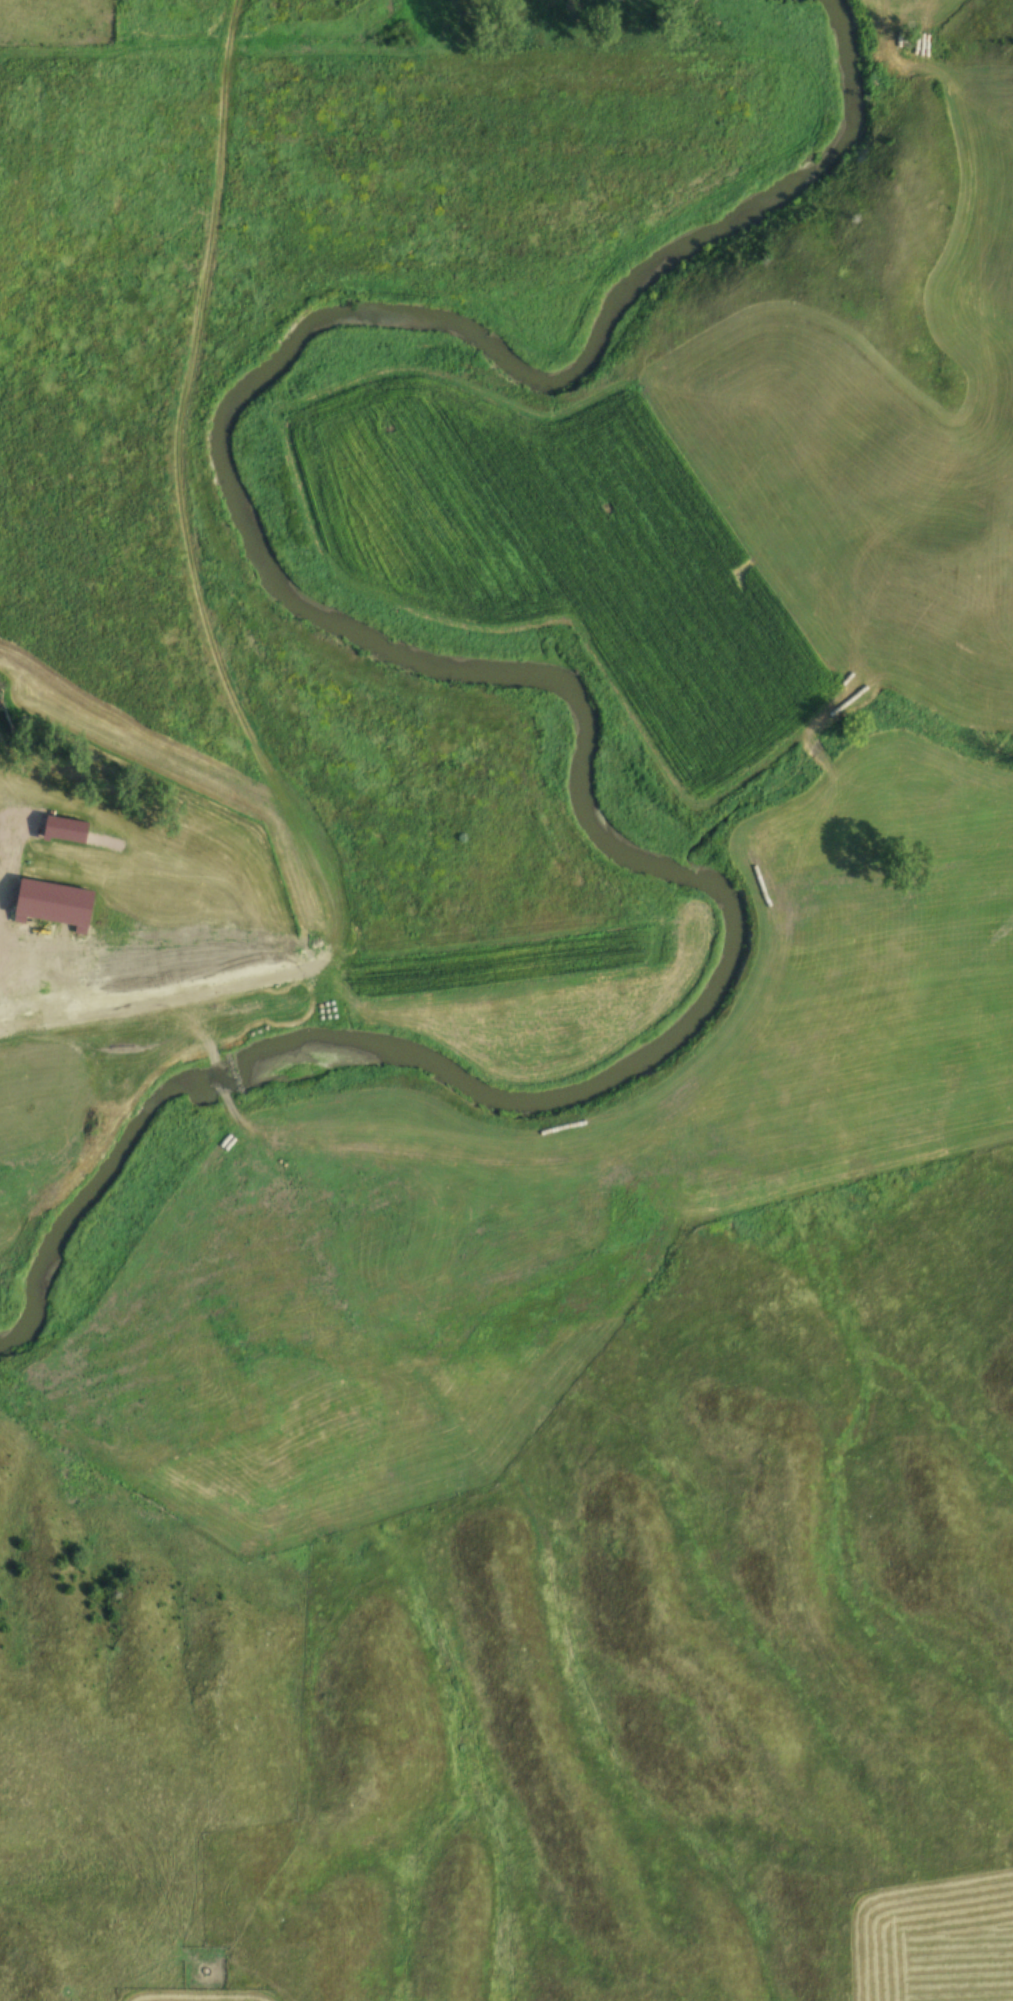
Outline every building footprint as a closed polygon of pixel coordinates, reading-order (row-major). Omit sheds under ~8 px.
[(47,815),(89,822),(86,839),(44,832),(47,815)]
